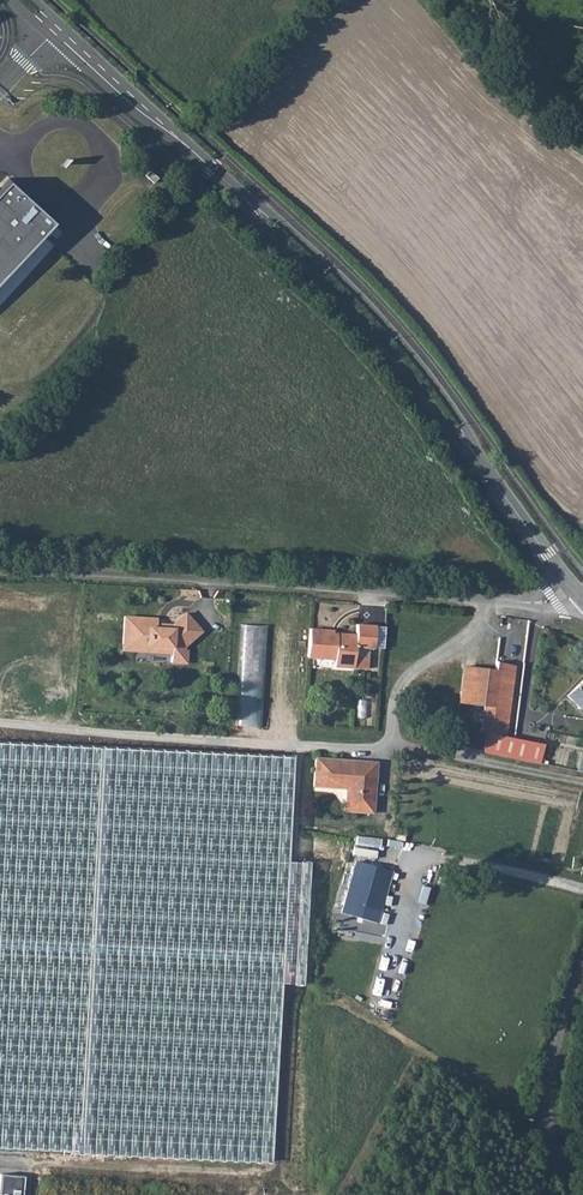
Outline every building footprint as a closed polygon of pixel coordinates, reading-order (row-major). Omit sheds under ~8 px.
[(159,176),(151,169),(146,173),(155,181),(159,176)] [(56,217),(10,176),(0,187),(0,279),(56,217)] [(157,618),(124,616),(122,643),(141,644),(146,651),(172,652),(171,661),(183,662),(186,659),(184,649),(184,646),(201,630),(185,613),(172,624),(165,624),(165,627),(156,627),(156,623),(157,618)] [(265,727),(269,625),(242,624),(238,725),(265,727)] [(333,633),(333,630),(309,629),(307,657),(334,659),(333,666),(354,668),(355,647),(368,648),(374,648),(375,626),(356,624),(356,635),(333,633)] [(354,668),(366,669),(368,648),(355,647),(354,668)] [(486,733),(505,736),(514,665),(496,661),(495,670),(463,666),(459,701),(483,705),(480,732),(486,733)] [(567,695),(582,712),(582,678),(567,695)] [(483,752),(510,757),(514,738),(505,736),(486,733),(483,752)] [(531,741),(514,738),(510,757),(528,760),(531,741)] [(80,1154),(272,1162),(281,983),(303,984),(309,861),(287,860),(292,756),(100,747),(0,743),(0,1149),(80,1154)] [(376,762),(315,757),(313,786),(346,788),(344,811),(372,813),(376,762)] [(377,922),(391,872),(355,862),(341,912),(377,922)] [(354,936),(350,954),(367,959),(372,941),(354,936)] [(0,1175),(0,1194),(23,1194),(24,1177),(0,1175)]
